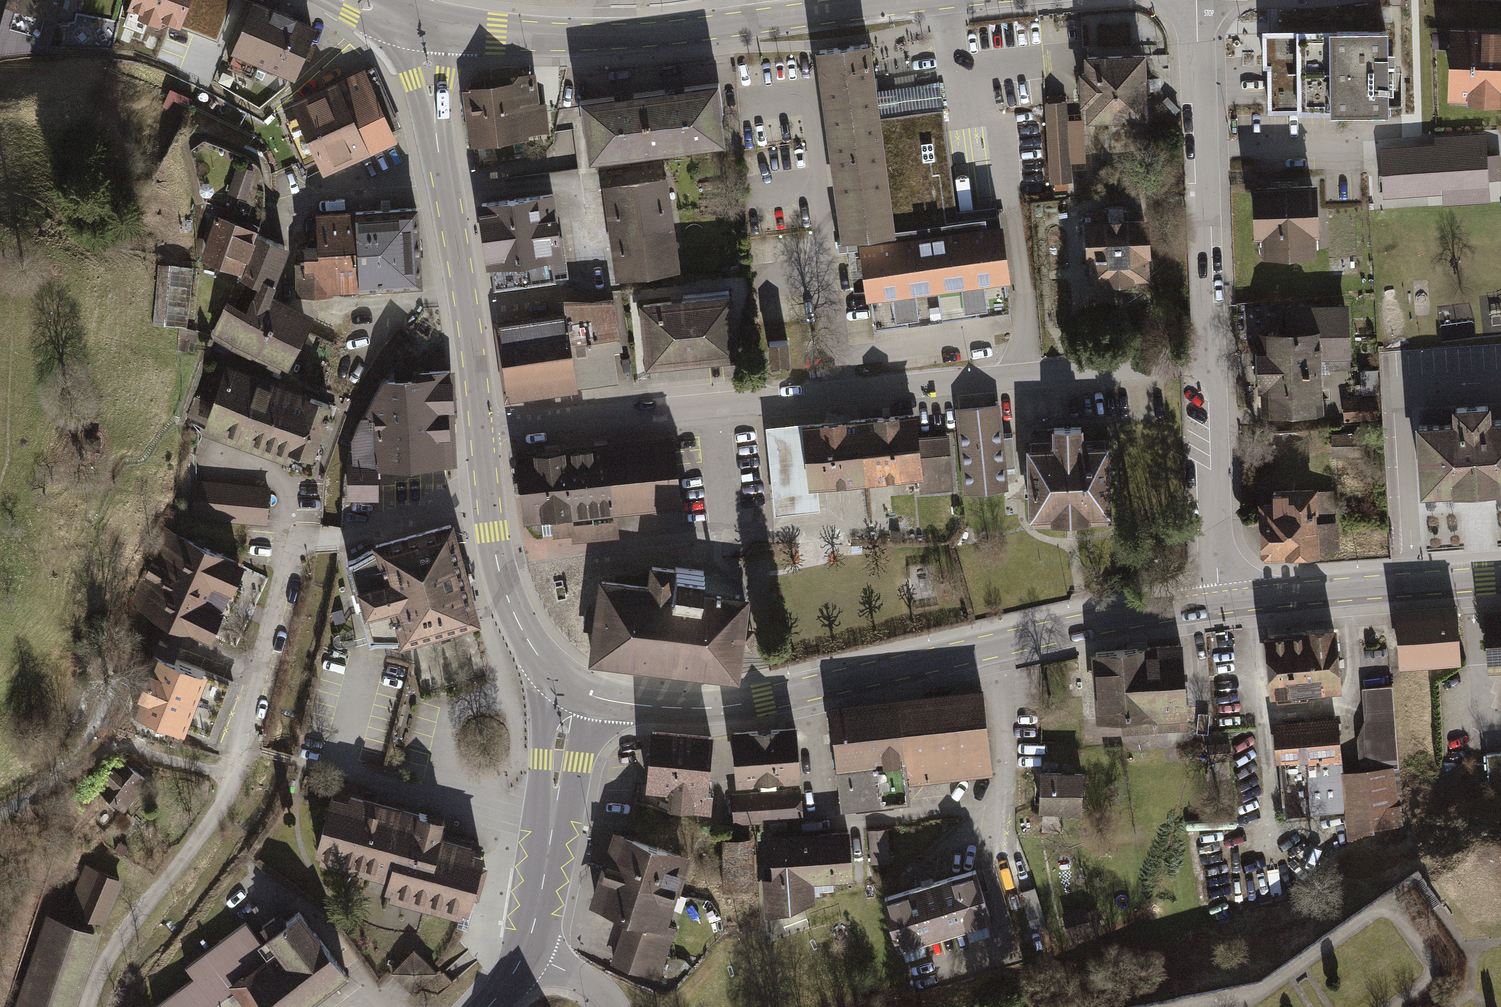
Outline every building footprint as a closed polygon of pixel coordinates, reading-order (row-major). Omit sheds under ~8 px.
[(64,0),(9,0),(0,32),(0,53),(52,48),(64,0)] [(131,8),(141,12),(139,16),(160,24),(162,20),(218,41),(234,0),(134,0),(131,8)] [(257,2),(237,51),(260,60),(297,75),(316,26),(257,2)] [(1323,28),(1326,112),(1384,110),(1381,26),(1323,28)] [(1326,112),(1323,28),(1258,30),(1259,67),(1266,67),(1268,113),(1326,112)] [(1443,33),(1441,98),(1455,98),(1455,105),(1492,106),(1493,99),(1500,100),(1500,34),(1443,33)] [(872,44),(816,51),(817,55),(822,94),(825,120),(839,232),(858,230),(956,218),(955,207),(939,79),(910,83),(877,87),(876,81),(872,44)] [(1086,49),(1087,64),(1080,65),(1081,96),(1081,101),(1087,101),(1087,117),(1148,115),(1148,83),(1147,48),(1086,49)] [(253,76),(260,60),(237,51),(230,66),(253,76)] [(366,153),(396,140),(364,67),(334,80),(366,153)] [(502,80),(509,137),(528,135),(528,131),(531,131),(543,129),(535,70),(502,75),(502,80)] [(654,86),(581,94),(588,152),(729,135),(722,78),(654,86)] [(323,172),(366,153),(334,80),(326,84),(291,99),(323,172)] [(468,104),(472,142),(509,137),(502,80),(465,85),(468,104)] [(191,96),(169,87),(162,105),(183,114),(191,96)] [(1045,104),(1051,182),(1073,180),(1067,103),(1045,104)] [(1382,151),(1384,193),(1487,186),(1487,179),(1500,179),(1498,155),(1486,156),(1485,135),(1447,137),(1447,147),(1407,149),(1382,151)] [(256,171),(236,164),(227,191),(246,198),(256,171)] [(667,172),(604,181),(610,226),(616,273),(679,265),(667,172)] [(1310,184),(1244,187),(1247,238),(1258,238),(1259,254),(1314,252),(1310,184)] [(494,286),(568,276),(562,234),(557,235),(556,225),(551,188),(474,199),(481,251),(489,250),(494,286)] [(357,287),(420,283),(416,204),(353,207),(355,246),(357,287)] [(327,248),(355,246),(353,207),(314,209),(315,238),(302,239),(302,249),(327,248)] [(1116,212),(1085,214),(1088,282),(1154,278),(1151,210),(1116,212)] [(254,224),(214,211),(198,257),(238,271),(252,231),(254,224)] [(956,218),(858,230),(871,326),(1012,308),(1000,212),(956,218)] [(272,288),(287,242),(252,231),(238,271),(237,277),(272,288)] [(329,288),(357,287),(355,246),(327,248),(329,288)] [(330,290),(329,288),(327,248),(302,249),(294,250),(297,292),(330,290)] [(158,264),(152,324),(187,327),(192,267),(158,264)] [(223,304),(297,338),(310,310),(255,285),(246,305),(226,296),(223,304)] [(677,294),(639,298),(646,357),(736,348),(730,288),(677,294)] [(558,312),(494,319),(499,356),(503,396),(614,383),(610,351),(620,350),(614,297),(556,298),(558,312)] [(1257,393),(1258,416),(1316,413),(1314,366),(1347,365),(1344,303),(1279,306),(1280,330),(1254,331),(1255,349),(1246,350),(1247,394),(1257,393)] [(283,369),(297,338),(223,304),(208,335),(283,369)] [(788,336),(768,338),(770,358),(771,364),(790,362),(788,336)] [(281,380),(223,359),(199,424),(257,446),(281,380)] [(372,473),(450,468),(444,369),(383,373),(364,400),(365,417),(352,418),(353,437),(347,437),(348,461),(340,461),(343,498),(374,497),(372,473)] [(281,380),(257,446),(285,456),(287,452),(310,461),(315,449),(308,446),(316,427),(322,429),(333,399),(281,380)] [(1338,400),(1340,420),(1369,417),(1368,398),(1338,400)] [(1000,401),(958,404),(965,490),(1007,486),(1006,466),(1016,466),(1013,435),(1008,435),(1003,435),(1000,401)] [(1413,494),(1500,488),(1500,418),(1484,419),(1483,402),(1445,404),(1447,422),(1408,425),(1413,494)] [(916,429),(914,412),(860,416),(866,479),(920,475),(916,435),(916,429)] [(816,484),(866,479),(860,416),(837,418),(811,421),(816,484)] [(818,507),(816,484),(811,421),(767,424),(774,511),(818,507)] [(1055,439),(1025,441),(1030,521),(1113,516),(1109,437),(1084,438),(1083,424),(1068,425),(1054,426),(1055,439)] [(1360,431),(1327,432),(1328,456),(1361,455),(1360,431)] [(949,432),(916,435),(920,475),(921,492),(954,489),(949,432)] [(680,504),(673,434),(611,440),(606,440),(613,511),(680,504)] [(1286,436),(1271,435),(1270,450),(1285,450),(1286,436)] [(613,511),(606,440),(513,450),(520,519),(537,518),(538,537),(569,534),(568,528),(568,522),(613,517),(613,511)] [(268,485),(194,480),(192,518),(266,523),(268,485)] [(1269,558),(1318,556),(1318,550),(1339,549),(1338,521),(1336,495),(1316,496),(1315,490),(1272,492),(1273,504),(1260,505),(1262,548),(1268,548),(1269,558)] [(399,642),(475,619),(451,521),(373,543),(346,559),(367,637),(397,631),(399,642)] [(242,558),(166,524),(131,602),(207,636),(242,558)] [(901,529),(891,529),(891,541),(901,541),(901,529)] [(651,589),(604,584),(600,618),(596,655),(738,673),(748,589),(740,577),(654,566),(651,589)] [(1476,612),(1480,674),(1500,672),(1500,611),(1476,612)] [(1393,665),(1458,661),(1455,612),(1390,616),(1393,665)] [(1332,630),(1253,635),(1257,695),(1272,694),(1272,701),(1313,699),(1312,692),(1335,691),(1332,630)] [(204,666),(153,646),(129,707),(181,727),(204,666)] [(1187,733),(1179,648),(1083,657),(1089,718),(1119,716),(1122,739),(1187,733)] [(1334,717),(1267,724),(1278,820),(1346,812),(1350,844),(1406,837),(1389,686),(1357,690),(1360,721),(1353,737),(1357,771),(1341,773),(1334,717)] [(905,785),(987,778),(980,698),(888,705),(835,715),(843,807),(906,802),(905,785)] [(797,776),(793,729),(730,734),(734,781),(797,776)] [(708,789),(711,738),(651,735),(648,790),(668,791),(667,806),(713,809),(714,789),(708,789)] [(1474,756),(1476,782),(1500,780),(1500,754),(1474,756)] [(121,810),(146,780),(118,757),(93,788),(121,810)] [(1080,775),(1034,774),(1033,811),(1079,812),(1080,775)] [(802,816),(799,785),(731,791),(734,821),(802,816)] [(346,797),(328,792),(311,850),(319,852),(317,859),(385,878),(383,885),(389,886),(387,893),(459,914),(461,907),(467,908),(470,898),(477,900),(486,867),(479,864),(483,851),(472,848),(474,843),(438,833),(442,817),(347,790),(346,797)] [(1343,840),(1323,826),(1307,848),(1327,862),(1343,840)] [(845,827),(766,833),(770,873),(759,874),(763,916),(811,899),(810,884),(849,881),(845,827)] [(690,851),(613,828),(600,868),(627,876),(677,891),(690,851)] [(884,830),(863,831),(866,868),(887,866),(884,830)] [(754,837),(721,838),(722,888),(754,888),(754,837)] [(101,924),(121,879),(84,863),(64,908),(101,924)] [(974,864),(871,894),(887,949),(990,920),(974,864)] [(590,901),(627,912),(667,924),(677,891),(627,876),(600,868),(590,901)] [(1032,888),(1014,894),(1026,930),(1044,924),(1032,888)] [(150,1006),(300,1006),(344,975),(296,910),(255,940),(241,920),(180,964),(190,977),(149,1006),(150,1006)] [(98,929),(47,912),(15,1006),(72,1006),(98,929)] [(675,926),(667,924),(627,912),(611,963),(659,977),(675,926)] [(414,994),(436,971),(433,968),(412,948),(390,971),(414,994)]
